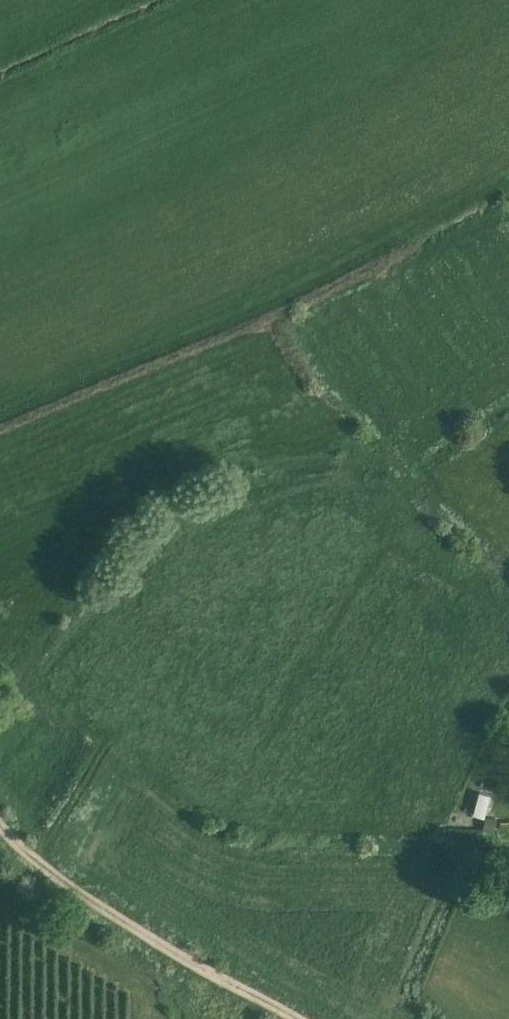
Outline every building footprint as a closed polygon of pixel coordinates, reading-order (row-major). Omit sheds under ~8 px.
[(477,790),(474,816),(490,818),(493,792),(477,790)]
